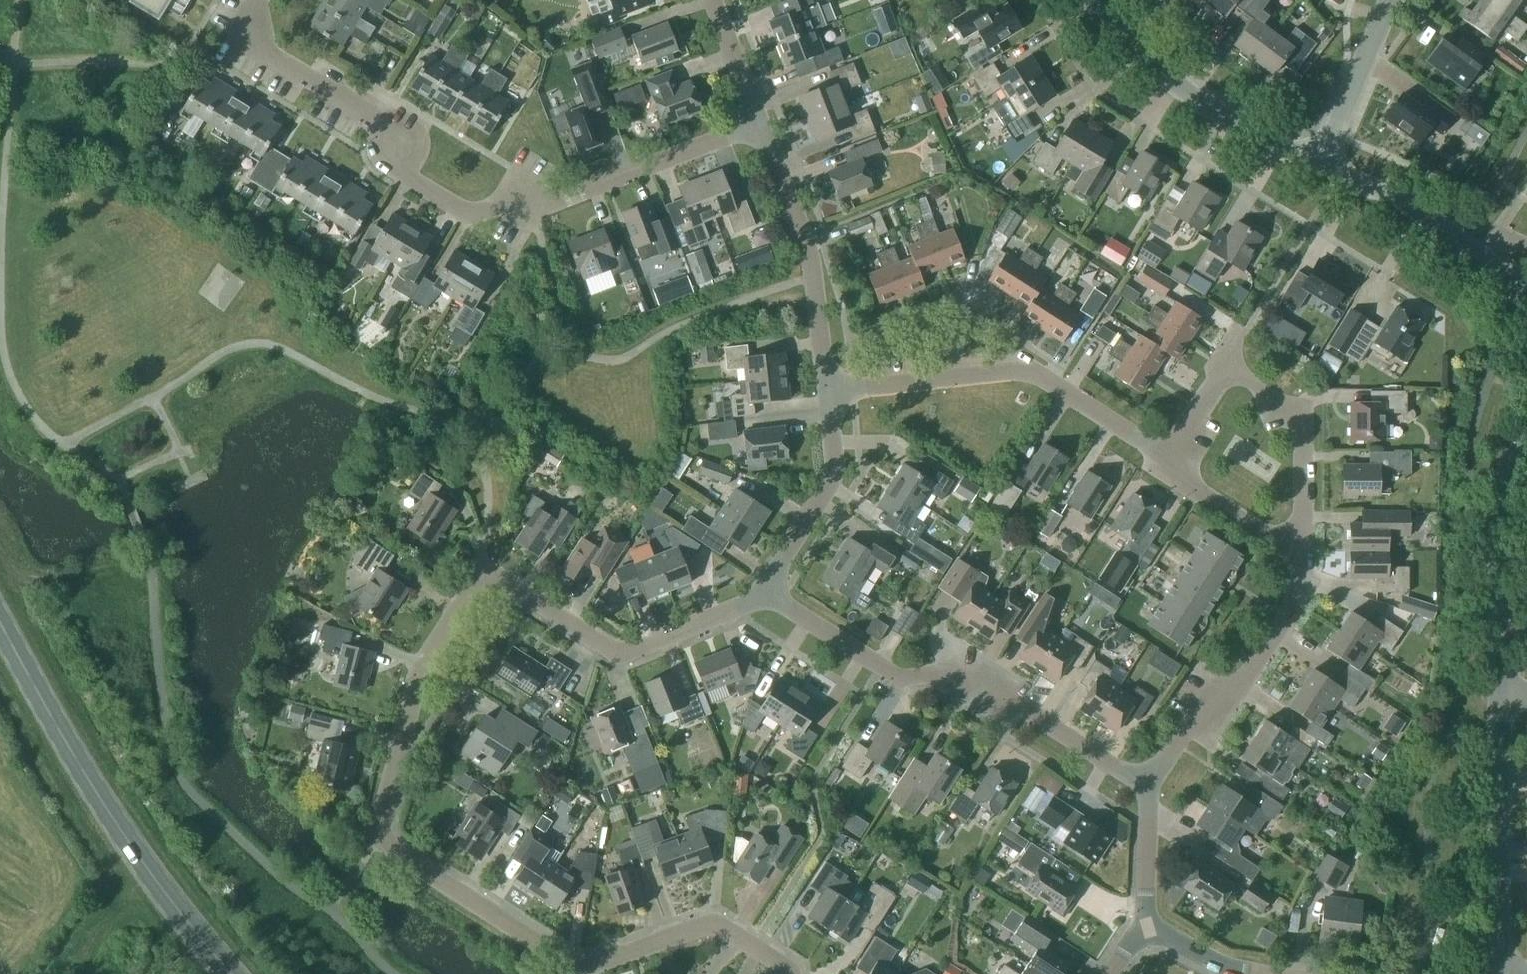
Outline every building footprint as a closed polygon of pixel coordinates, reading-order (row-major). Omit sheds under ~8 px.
[(185,8),(172,0),(130,0),(129,1),(159,20),(167,8),(180,16),(185,8)] [(185,8),(190,0),(172,0),(185,8)] [(366,6),(355,0),(325,0),(321,6),(370,36),(376,27),(359,17),(366,6)] [(652,3),(651,1),(654,0),(587,0),(593,15),(600,12),(605,25),(620,19),(618,15),(652,3)] [(770,20),(779,43),(814,30),(826,25),(816,0),(788,0),(779,3),(783,15),(770,20)] [(953,20),(964,38),(978,29),(987,45),(967,57),(974,70),(1002,52),(997,43),(1021,28),(1007,4),(995,11),(989,0),(987,0),(974,8),(953,20)] [(1253,0),(1207,0),(1205,2),(1225,17),(1232,7),(1242,15),(1253,0)] [(1274,33),(1262,24),(1273,10),(1265,5),(1269,0),(1253,0),(1242,15),(1251,22),(1234,44),(1242,50),(1239,53),(1249,60),(1251,57),(1254,59),(1274,33)] [(1479,2),(1523,33),(1526,28),(1526,25),(1510,13),(1518,2),(1516,0),(1480,0),(1479,2)] [(1523,33),(1479,2),(1471,12),(1465,7),(1459,16),(1491,39),(1500,28),(1517,41),(1523,33)] [(484,11),(472,3),(467,11),(478,19),(484,11)] [(433,24),(443,31),(456,11),(445,4),(433,24)] [(365,44),(370,36),(321,6),(309,26),(342,46),(349,34),(365,44)] [(874,11),(877,19),(892,13),(889,6),(874,11)] [(642,64),(656,59),(658,66),(655,67),(656,68),(677,59),(677,58),(674,60),(671,53),(678,50),(667,22),(632,36),(642,64)] [(599,59),(628,47),(620,27),(591,39),(599,59)] [(1274,33),(1254,59),(1274,74),(1285,59),(1297,68),(1294,72),(1295,72),(1317,43),(1295,27),(1285,41),(1274,33)] [(1325,27),(1317,37),(1324,42),(1331,31),(1325,27)] [(814,30),(779,43),(788,66),(812,57),(817,70),(843,60),(838,46),(822,52),(814,30)] [(906,36),(890,42),(897,58),(913,52),(906,36)] [(1426,61),(1464,89),(1480,67),(1477,65),(1485,55),(1461,38),(1454,48),(1442,39),(1426,61)] [(442,61),(430,54),(411,87),(431,99),(460,50),(452,45),(442,61)] [(431,99),(450,111),(470,78),(459,72),(469,55),(460,50),(431,99)] [(993,63),(973,76),(986,97),(1002,87),(1008,97),(1042,76),(1030,57),(1001,75),(993,63)] [(591,61),(576,67),(588,96),(603,90),(591,61)] [(934,93),(951,83),(939,62),(922,72),(934,93)] [(800,97),(808,118),(845,104),(840,92),(861,84),(853,63),(829,72),(833,84),(800,97)] [(569,112),(552,119),(558,134),(571,129),(579,151),(608,140),(598,114),(610,109),(603,90),(588,96),(576,67),(571,69),(585,106),(569,112)] [(480,85),(470,78),(450,111),(469,122),(499,73),(490,68),(480,85)] [(672,72),(647,81),(664,124),(701,110),(690,81),(677,86),(672,72)] [(508,78),(499,73),(469,122),(489,134),(509,102),(498,95),(508,78)] [(1008,97),(993,107),(999,118),(1013,139),(1033,126),(1025,114),(1054,95),(1042,76),(1008,97)] [(193,113),(204,119),(225,84),(214,78),(211,84),(201,78),(179,114),(189,120),(193,113)] [(204,119),(215,126),(210,133),(219,138),(241,102),(232,97),(236,91),(225,84),(204,119)] [(646,99),(640,84),(614,94),(620,109),(646,99)] [(914,97),(918,105),(920,113),(932,108),(928,96),(926,93),(914,97)] [(1440,133),(1453,115),(1428,98),(1421,107),(1402,93),(1385,118),(1419,142),(1430,126),(1440,133)] [(249,107),(241,102),(219,138),(225,142),(228,143),(232,136),(243,143),(264,108),(253,101),(249,107)] [(816,139),(849,126),(855,139),(875,131),(866,109),(849,115),(845,104),(808,118),(816,139)] [(268,145),(280,126),(271,120),(275,114),(264,108),(243,143),(253,150),(249,157),(258,162),(260,159),(264,152),(268,145)] [(1466,117),(1458,129),(1470,137),(1478,126),(1466,117)] [(1045,142),(1033,163),(1052,174),(1062,157),(1074,164),(1093,132),(1073,120),(1056,148),(1045,142)] [(164,124),(159,132),(166,137),(172,129),(164,124)] [(1093,132),(1074,164),(1066,176),(1077,183),(1074,188),(1093,199),(1111,170),(1100,164),(1112,144),(1093,132)] [(863,158),(882,151),(878,139),(859,146),(863,158)] [(276,150),(268,145),(264,152),(272,157),(276,150)] [(278,151),(276,150),(256,184),(260,186),(263,188),(284,155),(282,154),(278,151)] [(944,151),(932,152),(934,173),(946,172),(944,151)] [(264,152),(260,159),(268,164),(272,157),(264,152)] [(1118,170),(1104,193),(1120,202),(1128,187),(1148,199),(1167,167),(1142,152),(1127,176),(1118,170)] [(280,161),(288,166),(292,159),(284,155),(280,161)] [(317,163),(306,157),(302,163),(293,157),(292,159),(288,166),(282,176),(279,180),(275,186),(271,193),(280,199),(284,192),(295,198),(317,163)] [(264,170),(268,164),(260,159),(258,162),(256,165),(264,170)] [(829,171),(839,198),(872,185),(862,159),(829,171)] [(288,166),(280,161),(274,171),(282,176),(288,166)] [(333,181),(324,176),(327,169),(317,163),(295,198),(306,205),(302,212),(310,217),(333,181)] [(252,172),(260,177),(264,170),(256,165),(252,172)] [(271,175),(279,180),(282,176),(274,171),(271,175)] [(721,171),(700,179),(714,216),(726,212),(734,233),(755,225),(746,200),(734,205),(721,171)] [(260,177),(252,172),(248,179),(256,184),(260,177)] [(279,180),(271,175),(267,181),(275,186),(279,180)] [(714,216),(700,179),(679,187),(692,221),(680,225),(688,246),(709,238),(703,221),(714,216)] [(341,186),(333,181),(310,217),(319,222),(323,215),(334,222),(356,186),(345,180),(341,186)] [(263,188),(271,193),(275,186),(267,181),(263,188)] [(1169,234),(1179,218),(1200,230),(1219,198),(1193,182),(1178,206),(1166,199),(1151,223),(1169,234)] [(245,185),(240,193),(248,198),(253,190),(245,185)] [(366,193),(356,186),(334,222),(345,228),(341,235),(350,241),(372,205),(363,199),(366,193)] [(261,193),(255,203),(265,209),(271,199),(261,193)] [(926,199),(917,203),(925,222),(933,218),(926,199)] [(665,252),(666,253),(680,247),(668,217),(657,221),(650,203),(623,213),(636,247),(642,261),(665,252)] [(1009,238),(1022,217),(1010,209),(997,230),(1009,238)] [(363,240),(350,262),(360,268),(364,261),(373,267),(380,255),(391,261),(413,225),(392,213),(372,246),(363,240)] [(874,227),(870,216),(847,225),(851,236),(874,227)] [(940,234),(933,218),(925,222),(943,267),(965,258),(953,229),(940,234)] [(908,246),(912,257),(921,275),(943,267),(925,222),(916,225),(922,241),(908,246)] [(1262,237),(1236,222),(1222,246),(1212,241),(1195,268),(1215,280),(1226,260),(1242,269),(1262,237)] [(433,237),(413,225),(391,261),(402,268),(391,287),(410,298),(423,276),(435,258),(424,251),(433,237)] [(603,229),(569,242),(583,281),(611,270),(613,275),(620,272),(631,268),(620,241),(609,245),(603,229)] [(297,242),(304,246),(311,235),(304,231),(297,242)] [(1101,252),(1123,263),(1132,245),(1110,234),(1101,252)] [(1137,256),(1155,267),(1165,250),(1147,239),(1137,256)] [(741,270),(775,257),(771,246),(736,258),(741,270)] [(902,295),(924,287),(925,287),(921,275),(912,257),(900,262),(894,246),(885,250),(902,295)] [(1018,261),(1006,253),(988,280),(1008,293),(1035,252),(1027,247),(1018,261)] [(474,262),(454,250),(434,283),(423,276),(410,298),(426,308),(442,291),(453,298),(474,262)] [(880,304),(902,295),(885,250),(876,253),(882,269),(868,274),(880,304)] [(1043,257),(1035,252),(1008,293),(1028,306),(1040,290),(1047,280),(1034,272),(1043,257)] [(1309,291),(1334,307),(1350,282),(1330,269),(1332,266),(1319,259),(1308,277),(1298,271),(1280,299),(1281,300),(1298,310),(1309,291)] [(495,274),(474,262),(453,298),(464,305),(453,324),(471,335),(484,313),(475,307),(495,274)] [(1137,280),(1164,297),(1173,282),(1146,265),(1137,280)] [(698,285),(699,285),(712,280),(713,279),(708,267),(693,273),(698,285)] [(631,268),(620,272),(623,282),(634,278),(631,268)] [(1203,294),(1210,282),(1193,272),(1186,284),(1203,294)] [(688,275),(671,281),(677,297),(694,291),(688,275)] [(1040,290),(1028,306),(1022,316),(1042,329),(1068,288),(1060,283),(1051,297),(1040,290)] [(1119,293),(1134,303),(1139,294),(1125,284),(1119,293)] [(1076,293),(1068,288),(1042,329),(1062,342),(1080,315),(1067,307),(1076,293)] [(1094,288),(1080,310),(1093,318),(1107,295),(1094,288)] [(1114,292),(1108,303),(1114,307),(1121,296),(1114,292)] [(1154,305),(1149,313),(1190,339),(1203,318),(1176,301),(1168,314),(1154,305)] [(1351,309),(1330,344),(1360,362),(1369,348),(1389,360),(1393,353),(1406,361),(1413,348),(1410,346),(1424,323),(1420,321),(1422,318),(1413,312),(1411,316),(1396,306),(1382,329),(1379,327),(1375,334),(1362,326),(1366,319),(1351,309)] [(389,309),(380,323),(390,329),(398,315),(389,309)] [(1177,359),(1190,339),(1149,313),(1144,321),(1158,330),(1151,341),(1167,353),(1177,359)] [(1273,313),(1262,330),(1278,340),(1289,323),(1273,313)] [(1103,325),(1096,336),(1110,344),(1116,334),(1103,325)] [(1119,338),(1113,346),(1154,373),(1167,353),(1151,341),(1141,335),(1133,347),(1119,338)] [(745,367),(747,380),(786,375),(784,353),(748,357),(747,345),(725,347),(727,370),(745,367)] [(1122,363),(1115,376),(1142,393),(1154,373),(1113,346),(1108,354),(1122,363)] [(1318,363),(1336,374),(1343,362),(1325,351),(1318,363)] [(451,381),(440,375),(434,386),(444,393),(451,381)] [(732,417),(755,414),(753,402),(789,398),(786,375),(747,380),(739,381),(741,393),(730,395),(732,417)] [(1385,413),(1407,413),(1407,390),(1370,391),(1370,403),(1351,403),(1351,439),(1385,439),(1385,413)] [(735,420),(707,423),(709,440),(737,437),(735,420)] [(748,461),(749,469),(766,467),(765,459),(788,457),(784,426),(744,431),(748,461)] [(1441,437),(1430,436),(1429,449),(1441,449),(1442,437),(1441,437)] [(543,441),(537,450),(545,454),(550,445),(543,441)] [(1006,481),(988,509),(1003,518),(1021,491),(1029,479),(1047,490),(1068,458),(1044,443),(1029,467),(1019,460),(1006,481)] [(545,454),(543,457),(557,466),(565,454),(550,445),(545,454)] [(1379,473),(1411,473),(1411,452),(1369,451),(1369,464),(1343,464),(1343,497),(1356,497),(1356,494),(1379,494),(1379,473)] [(733,470),(703,460),(698,473),(729,483),(733,470)] [(905,465),(892,485),(922,505),(930,492),(942,499),(954,481),(933,468),(927,479),(905,465)] [(1067,503),(1090,518),(1111,486),(1087,471),(1067,503)] [(424,502),(408,527),(433,543),(447,521),(449,522),(456,511),(434,496),(442,485),(421,472),(408,493),(424,502)] [(954,491),(972,501),(981,486),(963,476),(954,491)] [(922,505),(892,485),(878,506),(901,520),(894,530),(915,543),(926,525),(914,517),(922,505)] [(979,496),(988,502),(993,493),(985,488),(979,496)] [(735,489),(723,508),(757,530),(770,511),(735,489)] [(1159,510),(1133,493),(1112,527),(1130,538),(1119,555),(1116,553),(1100,578),(1120,591),(1136,565),(1151,542),(1142,537),(1159,510)] [(558,546),(576,519),(575,518),(581,508),(569,501),(563,511),(558,508),(551,518),(540,510),(545,502),(534,495),(522,513),(531,518),(516,541),(538,555),(548,539),(558,546)] [(744,550),(757,530),(723,508),(710,528),(691,515),(682,529),(712,549),(721,535),(744,550)] [(1061,516),(1049,508),(1036,530),(1048,537),(1061,516)] [(1350,523),(1350,550),(1388,550),(1388,535),(1409,535),(1409,511),(1382,511),(1362,511),(1362,523),(1350,523)] [(1088,533),(1092,532),(1094,529),(1094,525),(1090,522),(1086,523),(1084,526),(1085,530),(1088,533)] [(582,538),(561,570),(585,585),(592,574),(602,581),(627,541),(603,526),(591,544),(582,538)] [(673,549),(655,556),(669,590),(692,581),(682,557),(695,552),(700,545),(672,526),(665,529),(673,549)] [(1245,556),(1206,531),(1147,623),(1186,649),(1245,556)] [(869,551),(849,538),(836,559),(866,578),(874,565),(884,572),(898,550),(878,537),(869,551)] [(384,621),(397,600),(399,601),(407,588),(383,573),(394,555),(371,541),(355,565),(373,577),(368,584),(344,596),(354,615),(365,610),(384,621)] [(1146,571),(1160,548),(1151,542),(1136,565),(1146,571)] [(935,548),(926,562),(943,572),(952,559),(935,548)] [(917,557),(905,550),(899,558),(911,566),(917,557)] [(1388,566),(1388,550),(1350,550),(1350,578),(1376,578),(1376,592),(1409,592),(1409,566),(1388,566)] [(624,593),(641,586),(646,599),(669,590),(655,556),(634,564),(633,563),(615,570),(624,593)] [(954,614),(972,626),(993,595),(983,588),(987,577),(958,558),(943,582),(965,597),(954,614)] [(858,591),(866,578),(836,559),(823,579),(852,598),(850,602),(864,611),(871,599),(858,591)] [(1095,583),(1089,593),(1099,600),(1105,590),(1095,583)] [(1029,604),(1012,593),(1003,602),(993,595),(972,626),(991,638),(1003,621),(1013,627),(1029,604)] [(1019,657),(1037,669),(1058,637),(1048,631),(1057,602),(1045,594),(1020,632),(1030,639),(1019,657)] [(1434,618),(1438,606),(1416,599),(1412,612),(1434,618)] [(919,613),(907,605),(891,630),(903,637),(919,613)] [(1352,611),(1339,630),(1371,651),(1377,641),(1391,650),(1403,631),(1380,616),(1374,626),(1352,611)] [(1395,618),(1406,622),(1408,615),(1397,611),(1395,618)] [(349,646),(352,631),(323,624),(320,640),(325,641),(323,651),(341,655),(334,684),(363,691),(369,666),(371,666),(375,652),(349,646)] [(1121,624),(1113,636),(1124,643),(1132,631),(1121,624)] [(1094,646),(1077,636),(1065,627),(1058,637),(1037,669),(1056,681),(1068,663),(1078,670),(1094,646)] [(1368,691),(1375,681),(1358,669),(1371,651),(1339,630),(1327,649),(1349,664),(1342,674),(1365,689),(1368,691)] [(571,670),(551,657),(545,667),(513,647),(496,674),(530,696),(541,679),(559,690),(571,670)] [(736,665),(729,649),(695,663),(706,691),(733,680),(739,696),(753,690),(760,669),(751,666),(749,660),(736,665)] [(1078,707),(1097,719),(1117,688),(1107,681),(1111,670),(1095,659),(1080,682),(1090,689),(1078,707)] [(1314,669),(1301,688),(1333,708),(1339,698),(1353,707),(1365,689),(1342,674),(1336,683),(1314,669)] [(701,709),(695,694),(683,699),(672,672),(645,682),(659,717),(675,710),(681,725),(704,716),(701,709)] [(765,713),(779,723),(800,691),(791,685),(792,684),(780,677),(761,706),(751,700),(742,725),(753,732),(765,713)] [(1128,694),(1117,688),(1097,719),(1116,731),(1127,713),(1138,720),(1153,697),(1137,686),(1128,694)] [(1301,688),(1289,707),(1311,721),(1305,731),(1316,739),(1327,746),(1333,735),(1321,727),(1333,708),(1301,688)] [(703,691),(695,694),(701,709),(709,706),(703,691)] [(808,696),(800,691),(779,723),(794,732),(785,747),(802,758),(817,734),(805,727),(820,702),(808,695),(808,696)] [(292,704),(289,717),(302,721),(306,707),(292,704)] [(632,738),(619,707),(591,718),(595,727),(587,731),(595,749),(603,746),(605,752),(623,745),(634,772),(657,762),(645,733),(632,738)] [(535,732),(502,711),(494,722),(484,716),(462,752),(495,773),(516,740),(527,746),(535,732)] [(359,748),(333,742),(339,720),(311,713),(305,737),(324,742),(315,781),(349,790),(359,748)] [(1392,713),(1383,727),(1396,736),(1405,722),(1392,713)] [(1305,757),(1316,739),(1305,731),(1295,724),(1288,734),(1266,720),(1253,739),(1285,759),(1292,749),(1305,757)] [(860,778),(872,759),(891,771),(913,738),(886,721),(877,734),(879,735),(869,750),(857,742),(841,766),(860,778)] [(560,724),(553,736),(564,743),(571,731),(560,724)] [(1296,765),(1285,759),(1253,739),(1241,758),(1263,772),(1256,782),(1283,799),(1290,789),(1283,785),(1284,782),(1287,781),(1292,774),(1292,771),(1296,765)] [(1379,741),(1372,753),(1383,760),(1390,748),(1379,741)] [(742,754),(737,763),(749,771),(754,762),(742,754)] [(913,813),(925,794),(938,802),(960,769),(936,754),(927,767),(915,759),(890,798),(913,813)] [(1017,783),(992,767),(975,793),(963,785),(947,809),(966,821),(978,803),(996,814),(1017,783)] [(1042,770),(1037,781),(1058,791),(1063,780),(1042,770)] [(665,783),(660,771),(637,780),(642,792),(665,783)] [(746,795),(748,773),(735,772),(733,793),(746,795)] [(1363,790),(1371,779),(1362,772),(1354,783),(1363,790)] [(473,780),(468,788),(483,797),(488,789),(473,780)] [(1223,785),(1210,805),(1244,827),(1256,834),(1265,820),(1275,817),(1280,809),(1286,813),(1288,810),(1246,781),(1237,794),(1223,785)] [(1021,804),(1034,812),(1047,793),(1034,784),(1021,804)] [(614,785),(601,790),(602,795),(607,806),(620,801),(614,785)] [(1068,809),(1069,808),(1053,797),(1039,817),(1056,828),(1059,823),(1072,832),(1065,843),(1094,862),(1111,835),(1082,816),(1082,817),(1068,809)] [(1341,817),(1350,804),(1343,800),(1334,813),(1341,817)] [(478,804),(454,842),(479,858),(498,829),(508,835),(521,816),(500,802),(493,813),(478,804)] [(598,825),(605,813),(593,805),(585,817),(598,825)] [(1260,868),(1239,854),(1240,852),(1231,846),(1244,827),(1210,805),(1197,824),(1231,846),(1222,859),(1252,879),(1260,868)] [(717,810),(706,809),(685,817),(690,832),(677,837),(689,871),(712,862),(702,835),(716,830),(717,810)] [(848,810),(840,822),(845,825),(844,826),(859,837),(868,823),(848,810)] [(666,879),(689,871),(677,837),(664,842),(655,819),(631,828),(642,858),(656,853),(666,879)] [(954,828),(940,820),(930,837),(943,845),(954,828)] [(802,838),(782,826),(771,843),(756,834),(750,844),(741,838),(736,838),(734,860),(738,863),(735,867),(758,882),(773,858),(785,865),(802,838)] [(531,829),(517,851),(529,859),(515,881),(535,894),(555,864),(562,853),(550,845),(552,843),(531,829)] [(644,866),(636,843),(617,850),(624,869),(606,876),(619,913),(646,904),(633,870),(644,866)] [(1035,874),(1026,888),(1053,905),(1051,909),(1064,917),(1074,902),(1070,899),(1076,889),(1061,879),(1069,867),(1030,843),(1017,863),(1035,874)] [(566,871),(555,864),(535,894),(556,908),(572,884),(578,887),(591,890),(597,854),(580,851),(566,871)] [(887,867),(893,857),(881,851),(875,861),(887,867)] [(1325,854),(1313,875),(1335,888),(1347,865),(1325,854)] [(825,891),(808,917),(828,929),(856,886),(846,879),(848,876),(825,861),(812,883),(825,891)] [(1218,909),(1234,883),(1201,862),(1185,887),(1218,909)] [(980,866),(972,877),(983,885),(991,874),(980,866)] [(907,882),(924,892),(931,880),(914,870),(907,882)] [(828,929),(848,942),(864,916),(877,925),(896,896),(874,881),(866,893),(856,886),(828,929)] [(1272,894),(1252,881),(1241,898),(1261,911),(1272,894)] [(1320,940),(1355,945),(1361,902),(1326,897),(1320,940)] [(1027,964),(1042,973),(1063,973),(1070,964),(1045,947),(1054,934),(1025,916),(1010,939),(1033,954),(1027,964)] [(873,968),(869,973),(895,973),(896,973),(886,967),(897,950),(876,937),(861,960),(873,968)] [(962,968),(949,962),(944,973),(959,973),(962,968)] [(1004,964),(998,973),(1020,973),(1004,964)] [(1027,964),(1021,973),(1042,973),(1027,964)]
